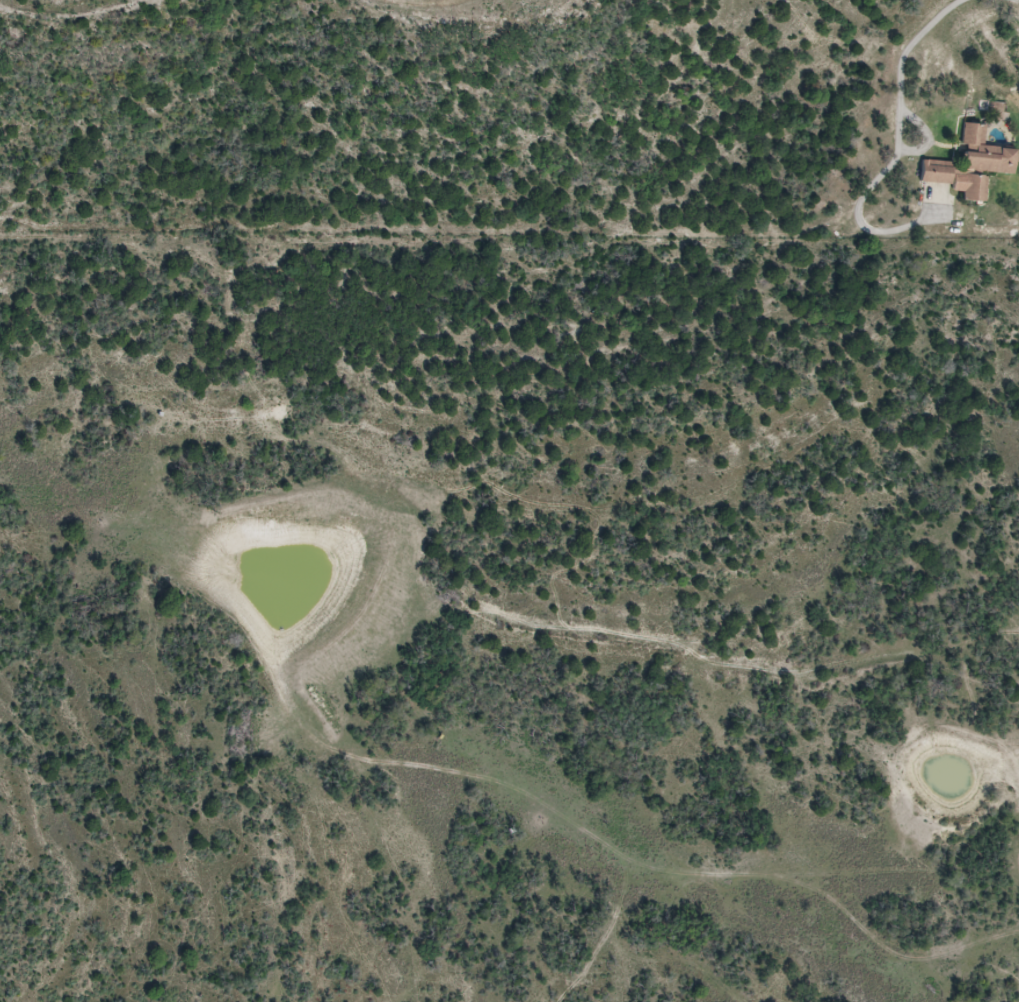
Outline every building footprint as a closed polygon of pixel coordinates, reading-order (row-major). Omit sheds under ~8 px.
[(988,146),(990,124),(967,122),(965,145),(970,145),(968,169),(957,168),(957,162),(926,159),(924,182),(956,184),(957,173),(969,174),(967,200),(988,202),(991,172),(1017,175),(1018,158),(1018,148),(988,146)]
